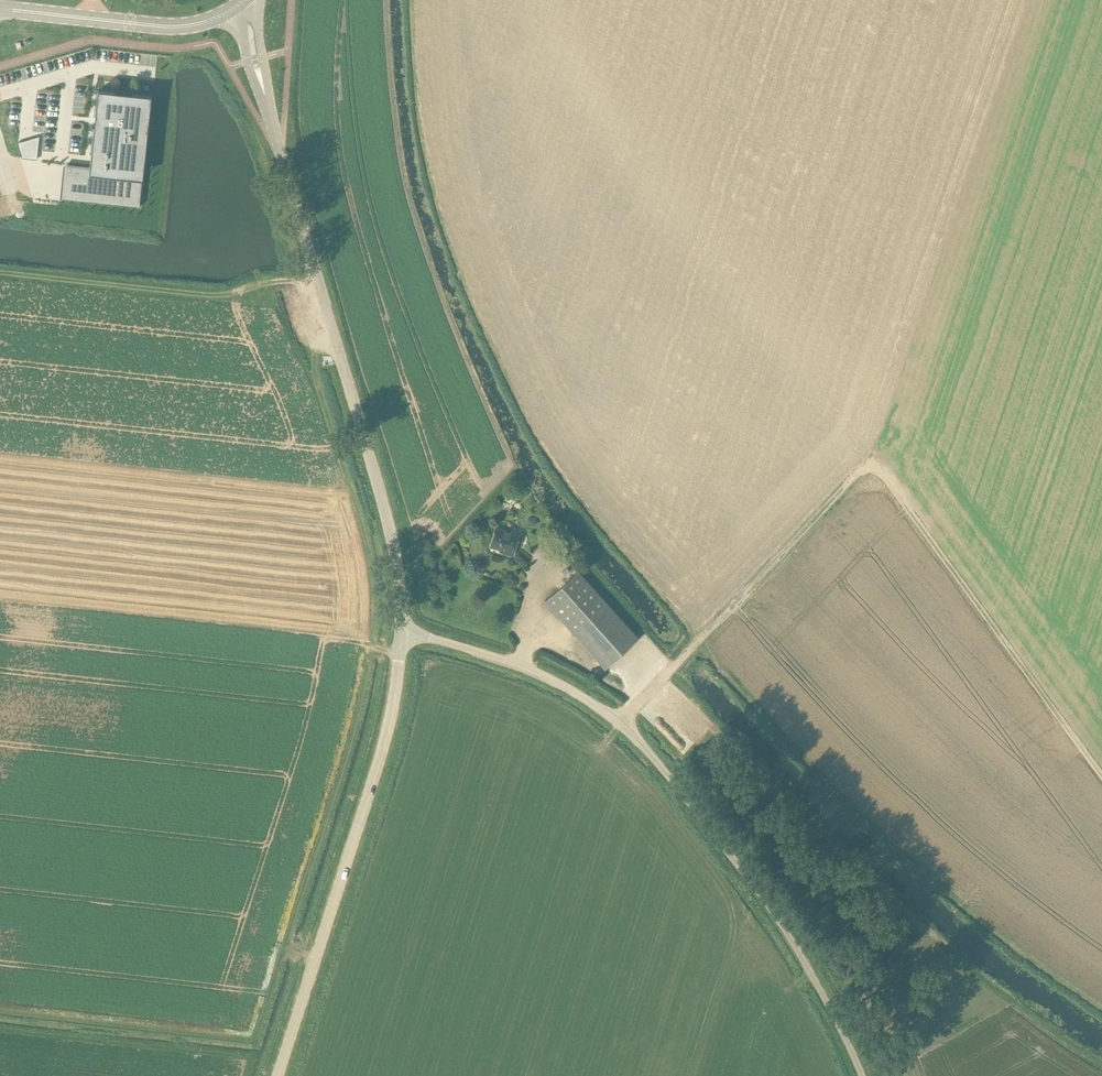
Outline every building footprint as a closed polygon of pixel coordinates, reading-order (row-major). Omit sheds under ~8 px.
[(68,165),(64,199),(139,207),(151,96),(98,90),(95,118),(94,123),(91,156),(90,165),(90,168),(68,165)] [(21,142),(18,143),(22,158),(26,159),(26,158),(37,159),(39,137),(21,142)] [(535,517),(528,518),(528,526),(536,525),(535,517)] [(519,535),(506,531),(496,528),(490,546),(504,551),(504,553),(512,556),(519,535)] [(578,571),(553,594),(545,601),(603,667),(637,637),(578,571)]
